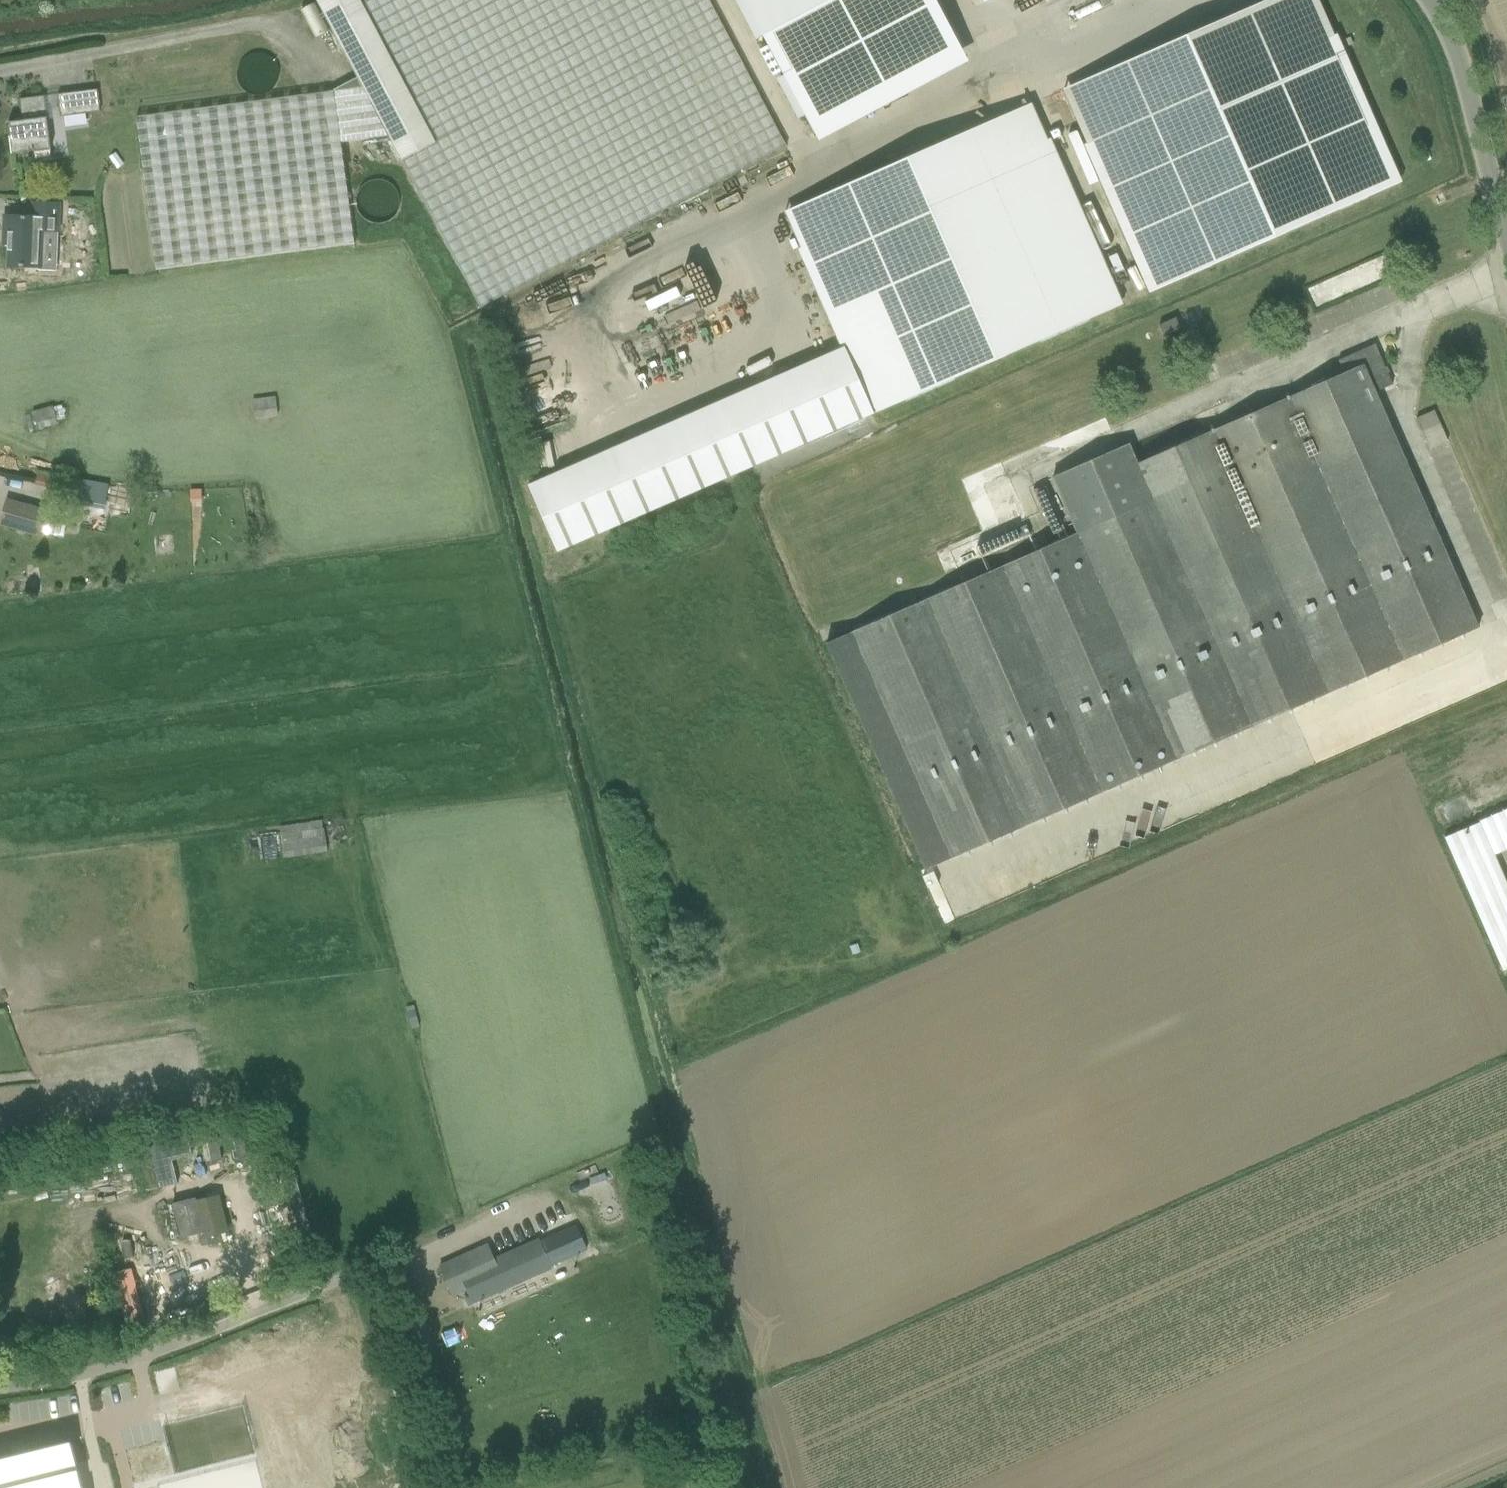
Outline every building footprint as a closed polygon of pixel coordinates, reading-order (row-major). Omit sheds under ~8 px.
[(784,142),(708,0),(316,0),(357,77),(333,89),(333,90),(137,117),(157,269),(354,242),(341,141),(388,135),(480,305),(784,142)] [(804,116),(954,37),(934,0),(744,0),(804,116)] [(1334,36),(1088,144),(1153,292),(1399,183),(1334,36)] [(102,111),(99,90),(59,95),(61,116),(102,111)] [(46,96),(20,99),(23,121),(9,122),(13,154),(35,152),(36,160),(52,158),(51,150),(52,150),(46,96)] [(802,248),(846,347),(875,413),(1120,305),(1048,140),(802,248)] [(34,218),(5,216),(4,233),(10,233),(9,266),(44,268),(45,231),(60,232),(61,204),(35,203),(34,218)] [(1326,279),(1306,288),(1314,307),(1335,297),(1326,279)] [(1181,329),(1176,318),(1160,325),(1165,336),(1181,329)] [(925,868),(1479,627),(1376,392),(1393,385),(1388,373),(1385,375),(1383,369),(1386,368),(1375,344),(1340,359),(1345,371),(1138,463),(1130,444),(1053,477),(1078,534),(827,643),(925,868)] [(279,417),(276,396),(252,399),(255,420),(279,417)] [(54,406),(53,406),(34,412),(32,413),(37,430),(59,424),(54,406)] [(1438,409),(1418,415),(1428,446),(1448,440),(1438,409)] [(8,498),(1,524),(40,535),(41,530),(56,534),(54,541),(70,545),(72,539),(86,543),(90,527),(48,515),(49,510),(8,498)] [(1035,551),(1024,528),(984,547),(994,569),(1035,551)] [(284,858),(328,852),(323,821),(279,827),(284,858)] [(1495,855),(1480,822),(1445,837),(1503,970),(1506,969),(1506,882),(1495,855)] [(939,884),(934,872),(923,876),(928,888),(939,884)] [(180,1138),(148,1146),(150,1153),(142,1155),(150,1191),(178,1184),(172,1159),(192,1155),(188,1138),(185,1125),(177,1127),(180,1138)] [(242,1134),(233,1137),(239,1160),(249,1157),(242,1134)] [(223,1160),(218,1135),(207,1138),(212,1162),(223,1160)] [(174,1204),(182,1238),(200,1233),(212,1230),(228,1227),(219,1195),(197,1200),(196,1198),(174,1204)] [(540,1243),(539,1240),(495,1260),(488,1246),(440,1267),(454,1297),(467,1291),(469,1294),(464,1297),(468,1305),(554,1267),(552,1264),(572,1255),(587,1248),(577,1226),(540,1243)] [(205,1232),(200,1233),(203,1244),(215,1241),(212,1230),(205,1232)] [(290,1267),(273,1274),(277,1283),(294,1275),(290,1267)] [(72,1445),(0,1463),(0,1487),(82,1487),(72,1445)]
